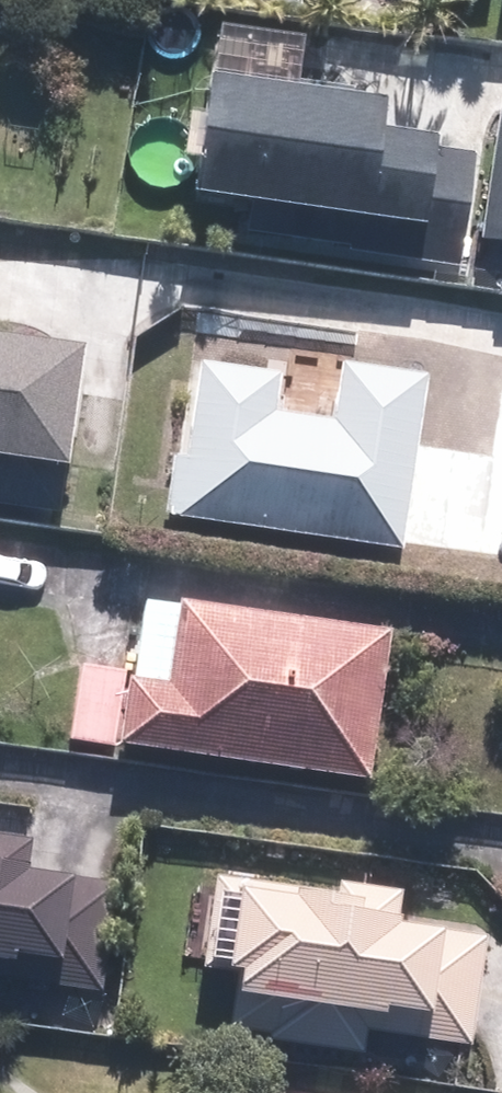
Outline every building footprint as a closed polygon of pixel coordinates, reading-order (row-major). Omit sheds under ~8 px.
[(238,247),(468,277),(484,157),(382,144),(387,108),(207,85),(191,208),(242,215),(238,247)] [(495,105),(477,249),(501,252),(501,106),(495,105)] [(56,502),(80,341),(0,329),(0,494),(56,502)] [(170,460),(161,525),(402,557),(426,379),(338,368),(330,428),(273,420),(278,381),(193,370),(181,462),(170,460)] [(78,671),(68,748),(370,788),(391,635),(143,602),(132,678),(78,671)] [(0,844),(0,985),(101,998),(116,888),(29,876),(33,848),(0,844)] [(367,1036),(469,1051),(487,938),(397,924),(402,892),(333,881),(331,895),(215,877),(200,978),(234,983),(225,1039),(363,1060),(367,1036)]
